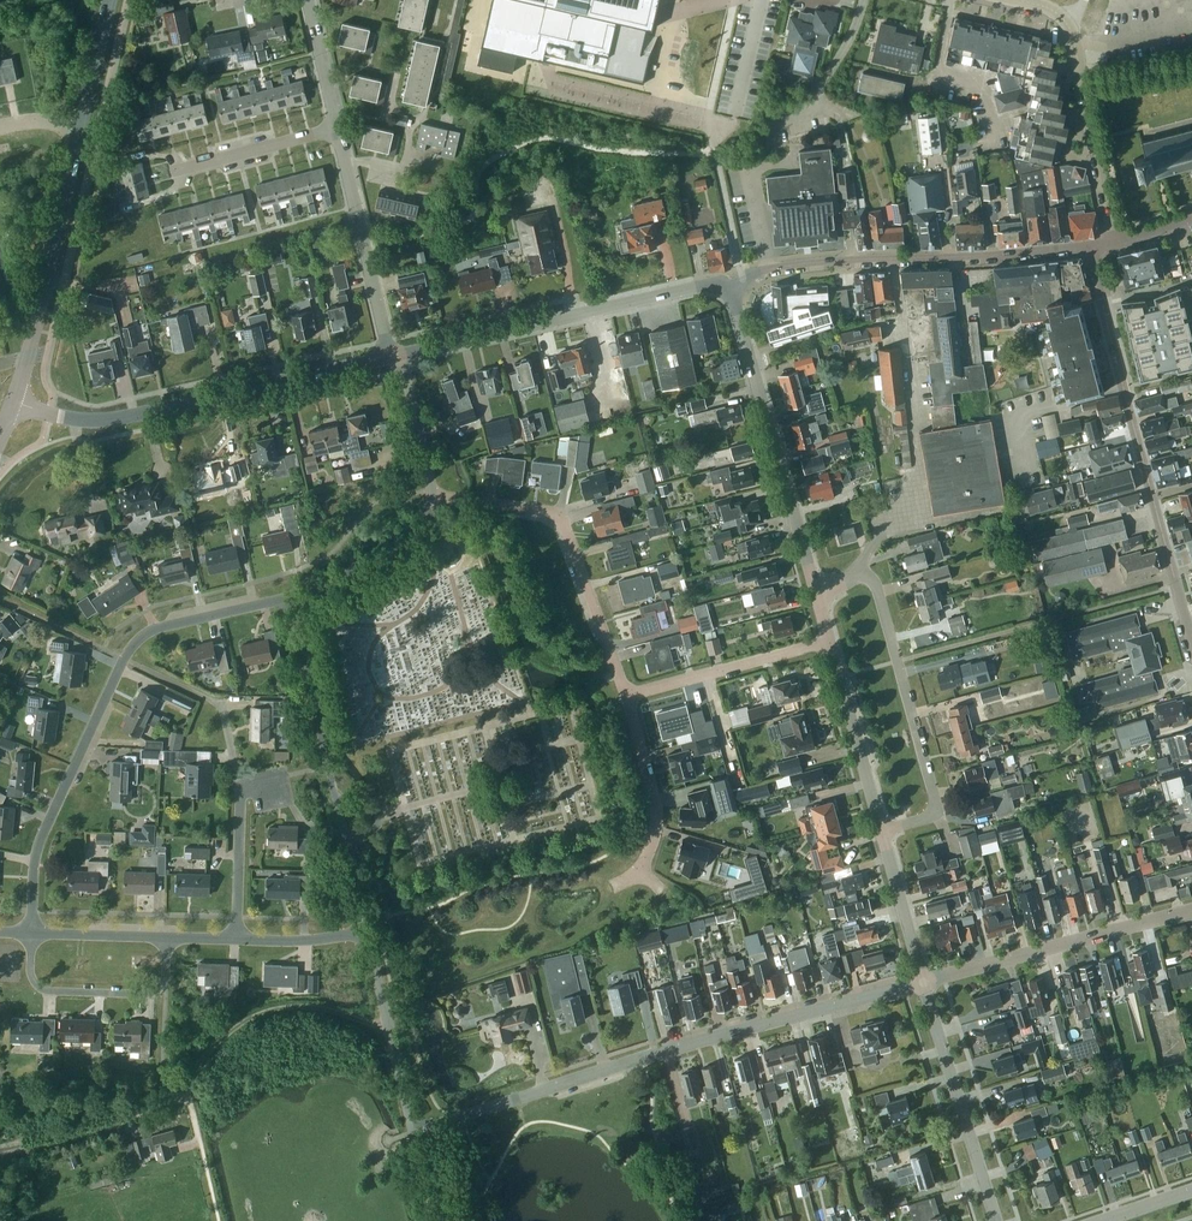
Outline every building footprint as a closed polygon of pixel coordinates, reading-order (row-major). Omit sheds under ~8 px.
[(421,30),(422,28),(428,0),(400,0),(395,23),(395,24),(421,30)] [(480,46),(481,46),(479,53),(491,55),(493,48),(643,83),(650,54),(657,39),(645,37),(650,14),(653,0),(491,0),(480,46)] [(165,14),(171,43),(192,39),(185,8),(175,11),(173,1),(153,6),(155,16),(165,14)] [(794,48),(796,48),(791,71),(812,75),(817,52),(815,52),(817,44),(827,46),(830,33),(831,34),(833,24),(835,25),(838,12),(826,9),(825,12),(816,10),(814,15),(800,11),(799,18),(790,16),(788,28),(790,28),(787,40),(796,42),(794,48)] [(282,15),(256,20),(257,27),(249,29),(252,43),(264,41),(263,37),(285,32),(282,15)] [(1065,140),(1068,126),(1062,125),(1065,112),(1060,111),(1063,98),(1060,97),(1061,92),(1058,91),(1060,83),(1054,82),(1057,69),(1051,68),(1054,55),(1048,54),(1051,41),(1039,38),(1038,41),(1005,34),(965,25),(965,22),(961,21),(961,24),(954,22),(946,58),(996,70),(996,74),(999,92),(1022,86),(1025,87),(1024,90),(1032,91),(1028,111),(1027,117),(1021,115),(1018,129),(1021,129),(1015,155),(1051,163),(1056,138),(1065,140)] [(365,49),(364,52),(370,53),(375,35),(375,32),(369,31),(370,28),(343,22),(339,39),(338,43),(365,49)] [(872,61),(908,69),(916,36),(891,30),(892,25),(881,22),(872,61)] [(421,30),(420,35),(419,40),(417,39),(403,99),(426,105),(441,39),(423,35),(424,32),(425,29),(422,28),(421,30)] [(211,57),(236,52),(238,62),(252,59),(249,41),(242,43),(239,31),(207,37),(211,57)] [(259,61),(268,60),(266,49),(257,51),(259,61)] [(12,57),(0,59),(0,84),(17,80),(12,57)] [(862,72),(858,90),(901,100),(905,82),(862,72)] [(376,100),(376,103),(382,105),(387,84),(381,82),(382,80),(354,73),(350,94),(376,100)] [(282,76),(284,85),(290,105),(307,100),(302,80),(290,83),(288,75),(282,76)] [(266,81),(268,89),(273,109),(290,105),(284,85),(273,88),(271,79),(266,81)] [(249,85),(251,93),(256,113),(273,109),(268,89),(256,92),(254,84),(250,85),(249,85)] [(232,92),(231,85),(224,87),(226,94),(232,92)] [(994,94),(999,112),(1027,105),(1022,86),(1020,87),(999,92),(994,94)] [(251,93),(240,96),(238,88),(237,88),(233,89),(232,89),(234,98),(240,118),(256,113),(251,93)] [(240,118),(234,98),(223,101),(221,92),(215,94),(223,122),(240,118)] [(154,97),(147,98),(150,108),(155,106),(156,106),(154,97)] [(183,99),(185,107),(191,127),(208,123),(203,103),(191,106),(189,97),(183,99)] [(191,127),(185,107),(174,110),(172,102),(167,103),(169,112),(174,132),(191,127)] [(459,105),(457,111),(468,115),(470,109),(459,105)] [(150,108),(152,116),(157,136),(174,132),(169,112),(157,115),(155,106),(150,108)] [(968,120),(969,110),(961,109),(960,119),(968,120)] [(157,136),(152,116),(141,119),(139,111),(133,112),(141,140),(157,136)] [(405,123),(407,115),(395,112),(393,120),(405,123)] [(883,117),(885,126),(900,123),(898,114),(883,117)] [(918,117),(922,153),(941,150),(937,115),(918,117)] [(426,143),(443,146),(441,155),(454,158),(460,132),(425,124),(421,123),(416,148),(425,151),(426,143)] [(388,152),(387,155),(394,156),(398,138),(399,135),(393,134),(394,131),(366,125),(362,143),(361,145),(388,152)] [(841,145),(837,126),(831,127),(834,147),(841,145)] [(1190,130),(1189,127),(1187,128),(1188,131),(1178,133),(1178,131),(1176,131),(1176,134),(1167,136),(1166,134),(1164,134),(1165,137),(1155,140),(1154,137),(1152,138),(1153,140),(1143,143),(1141,138),(1140,138),(1141,144),(1144,156),(1132,159),(1137,175),(1151,171),(1153,178),(1155,177),(1154,175),(1162,173),(1163,175),(1165,175),(1164,173),(1174,170),(1175,172),(1177,172),(1176,170),(1186,167),(1186,169),(1188,169),(1188,167),(1191,165),(1191,129),(1190,130)] [(789,174),(766,176),(769,202),(774,202),(777,240),(778,245),(795,243),(796,246),(804,245),(810,244),(818,243),(818,241),(835,239),(835,234),(832,211),(837,211),(830,147),(799,151),(802,172),(789,174)] [(117,186),(125,184),(145,179),(141,162),(121,167),(124,179),(115,180),(117,186)] [(1058,165),(1061,179),(1062,188),(1063,188),(1089,183),(1087,175),(1083,174),(1085,168),(1075,165),(1075,167),(1064,164),(1061,164),(1058,165)] [(1061,179),(1058,165),(1047,167),(1041,168),(1043,185),(1047,205),(1053,241),(1070,239),(1065,203),(1062,188),(1061,179)] [(323,167),(306,172),(311,192),(323,189),(325,197),(330,196),(323,167)] [(960,199),(961,199),(978,197),(974,168),(955,171),(958,185),(951,186),(953,199),(960,199)] [(1043,185),(1041,168),(1021,173),(1024,189),(1043,185)] [(852,170),(836,172),(839,192),(844,229),(855,227),(858,249),(872,248),(865,207),(857,208),(852,170)] [(313,200),(314,200),(311,192),(306,172),(290,176),(295,196),(306,193),(308,202),(309,202),(313,200)] [(918,222),(921,248),(941,248),(935,210),(945,208),(941,172),(906,177),(909,204),(911,204),(912,212),(913,212),(915,222),(918,222)] [(290,176),(273,181),(278,201),(289,198),(292,206),(297,205),(295,196),(290,176)] [(694,180),(696,191),(708,188),(705,178),(694,180)] [(145,179),(125,184),(128,195),(119,197),(121,203),(149,196),(145,179)] [(278,201),(273,181),(256,185),(261,205),(273,202),(275,210),(280,209),(278,201)] [(982,184),(984,199),(996,197),(994,183),(982,184)] [(1089,183),(1063,188),(1064,196),(1091,190),(1089,183)] [(1005,186),(1009,213),(1021,212),(1017,185),(1005,186)] [(1044,212),(1041,186),(1024,189),(1026,207),(1030,244),(1050,242),(1044,212)] [(377,210),(416,219),(420,199),(379,190),(375,209),(377,210)] [(243,192),(226,197),(231,217),(242,214),(245,222),(250,221),(247,209),(243,192)] [(226,197),(209,201),(214,221),(226,218),(228,227),(233,225),(231,217),(226,197)] [(646,250),(654,248),(654,245),(656,245),(653,232),(651,232),(650,226),(655,225),(654,218),(665,215),(661,198),(632,205),(635,217),(621,220),(623,228),(623,229),(625,239),(622,239),(625,251),(631,249),(631,250),(643,247),(643,248),(646,247),(646,250)] [(952,199),(953,214),(962,213),(961,199),(960,199),(953,199),(952,199)] [(110,203),(113,214),(120,212),(117,201),(110,203)] [(209,201),(193,206),(198,226),(209,223),(211,231),(217,230),(214,221),(209,201)] [(891,203),(894,223),(908,221),(905,201),(891,203)] [(683,203),(687,222),(692,221),(689,202),(683,203)] [(1075,210),(1069,211),(1073,238),(1100,235),(1095,211),(1094,211),(1085,213),(1084,210),(1085,209),(1085,204),(1074,205),(1075,210)] [(181,230),(192,227),(196,239),(201,238),(198,226),(193,206),(176,210),(181,230)] [(515,217),(523,254),(525,254),(527,262),(529,262),(532,273),(558,267),(553,247),(557,246),(549,209),(515,217)] [(868,211),(874,248),(905,247),(903,227),(883,228),(881,209),(868,211)] [(183,239),(181,230),(176,210),(159,215),(164,235),(176,232),(178,240),(183,239)] [(993,223),(994,232),(998,232),(1000,247),(1025,244),(1022,220),(1005,222),(1005,219),(999,219),(999,223),(993,223)] [(984,231),(983,223),(955,224),(956,232),(957,248),(986,247),(984,231)] [(705,240),(702,228),(685,231),(688,244),(705,240)] [(321,245),(319,236),(312,237),(314,247),(321,245)] [(723,239),(725,247),(706,250),(710,270),(719,268),(719,269),(730,267),(729,263),(733,262),(727,238),(723,239)] [(506,252),(505,245),(491,248),(492,255),(506,252)] [(1164,275),(1156,245),(1118,254),(1126,284),(1164,275)] [(417,252),(419,262),(426,261),(424,250),(417,252)] [(127,255),(130,262),(143,257),(141,251),(127,255)] [(459,276),(463,292),(478,288),(478,290),(496,286),(493,275),(501,273),(496,257),(488,259),(490,268),(459,276)] [(1079,258),(1057,260),(1061,287),(1071,286),(1071,290),(1089,289),(1082,260),(1079,258)] [(1022,321),(1045,318),(1061,314),(1063,308),(1061,287),(1057,260),(1029,263),(993,267),(997,291),(970,294),(971,300),(978,300),(981,329),(1012,326),(1011,317),(1021,316),(1022,321)] [(333,266),(339,289),(350,287),(346,272),(344,263),(333,266)] [(501,266),(504,281),(513,280),(511,265),(501,266)] [(983,363),(961,366),(959,352),(960,352),(951,270),(951,269),(900,271),(902,286),(912,355),(927,353),(934,404),(930,404),(933,429),(919,431),(933,514),(1005,502),(991,419),(956,425),(952,391),(987,387),(983,363)] [(248,275),(253,295),(267,292),(262,271),(248,275)] [(872,272),(875,302),(886,301),(892,300),(889,271),(872,272)] [(873,300),(870,273),(854,274),(858,302),(864,301),(865,308),(859,309),(860,320),(866,319),(876,318),(874,307),(873,300)] [(147,274),(139,276),(141,285),(149,283),(147,274)] [(302,278),(306,297),(319,294),(315,275),(302,278)] [(400,290),(404,309),(425,304),(423,293),(421,294),(420,291),(422,291),(421,286),(419,279),(406,282),(400,283),(401,289),(400,290)] [(760,304),(761,310),(766,327),(765,327),(771,345),(834,325),(829,307),(820,310),(818,304),(829,303),(827,284),(798,287),(796,282),(789,285),(788,281),(782,282),(782,284),(771,284),(772,290),(766,293),(762,298),(760,304)] [(846,282),(837,283),(840,303),(849,302),(846,282)] [(1191,368),(1191,334),(1188,320),(1191,320),(1191,286),(1180,289),(1179,286),(1155,296),(1157,303),(1145,306),(1143,299),(1122,302),(1142,381),(1163,375),(1162,371),(1178,366),(1179,371),(1191,368)] [(1077,294),(1079,302),(1092,300),(1090,291),(1077,294)] [(111,298),(90,293),(87,306),(114,312),(111,298)] [(328,307),(333,329),(350,325),(347,315),(351,314),(349,302),(348,302),(346,294),(338,296),(340,304),(328,307)] [(1045,318),(1062,383),(1067,401),(1104,391),(1081,304),(1063,308),(1061,314),(1045,318)] [(168,317),(169,321),(174,338),(170,339),(173,350),(176,349),(176,350),(194,345),(188,317),(198,315),(201,324),(209,322),(205,305),(185,310),(185,313),(168,317)] [(224,326),(230,325),(226,309),(221,311),(224,326)] [(316,327),(312,310),(290,315),(292,324),(294,323),(298,338),(315,334),(313,328),(316,327)] [(269,326),(266,312),(248,316),(251,327),(244,328),(244,329),(240,330),(242,339),(246,338),(249,349),(265,345),(261,328),(269,326)] [(713,315),(688,320),(695,351),(720,345),(713,315)] [(969,321),(973,363),(982,362),(977,320),(969,321)] [(134,325),(123,327),(128,348),(129,348),(131,358),(135,375),(153,371),(149,354),(152,353),(151,348),(148,349),(146,341),(138,343),(134,325)] [(684,325),(650,332),(662,388),(696,381),(684,325)] [(882,339),(880,325),(867,327),(841,333),(845,348),(870,342),(870,340),(882,339)] [(638,332),(618,337),(622,352),(619,353),(622,363),(635,360),(636,362),(643,361),(640,349),(641,349),(642,349),(641,347),(638,332)] [(119,339),(111,341),(113,350),(102,353),(103,361),(91,363),(96,384),(116,379),(111,359),(123,357),(119,339)] [(592,374),(590,370),(584,345),(572,348),(573,349),(558,353),(561,366),(548,370),(553,389),(566,385),(564,376),(579,373),(580,377),(592,374)] [(885,403),(895,402),(896,409),(895,409),(897,424),(906,423),(905,408),(905,409),(904,401),(903,386),(904,386),(900,347),(878,348),(883,388),(884,388),(885,403)] [(743,375),(738,353),(731,355),(730,351),(718,354),(721,365),(712,367),(715,380),(724,378),(724,380),(743,375)] [(797,371),(779,376),(783,392),(802,387),(799,376),(808,374),(806,366),(813,364),(811,356),(795,361),(797,371)] [(517,371),(509,373),(514,388),(521,386),(522,391),(538,387),(537,382),(536,382),(541,380),(539,372),(534,373),(530,358),(515,362),(517,371)] [(501,380),(497,366),(476,371),(479,385),(481,392),(502,387),(500,380),(501,380)] [(1008,371),(996,367),(990,383),(1003,388),(1008,371)] [(453,406),(456,408),(458,407),(459,412),(457,413),(461,424),(477,419),(467,390),(460,392),(455,376),(442,381),(448,401),(450,400),(451,403),(453,406)] [(1162,394),(1178,390),(1178,392),(1191,388),(1191,384),(1190,378),(1160,386),(1162,394)] [(647,401),(656,399),(651,379),(642,381),(647,401)] [(802,387),(783,392),(787,407),(806,402),(809,414),(826,409),(824,403),(821,392),(814,394),(805,397),(802,387)] [(584,388),(572,391),(574,397),(585,394),(584,388)] [(1134,400),(1138,415),(1179,404),(1176,396),(1167,398),(1169,403),(1165,404),(1162,393),(1134,400)] [(1121,411),(1117,395),(1096,399),(1096,400),(1081,403),(1083,409),(1089,407),(1089,408),(1098,406),(1100,415),(1121,411)] [(554,405),(561,430),(590,423),(583,398),(554,405)] [(691,401),(693,410),(707,407),(705,398),(691,401)] [(1184,415),(1191,412),(1191,402),(1181,405),(1184,415)] [(696,425),(719,420),(720,427),(725,427),(729,424),(729,422),(745,418),(741,403),(725,407),(725,406),(694,414),(696,425)] [(678,415),(688,413),(686,405),(676,407),(678,415)] [(357,448),(354,433),(369,429),(365,412),(347,416),(349,423),(340,425),(346,450),(357,448)] [(1041,416),(1046,438),(1059,435),(1054,413),(1041,416)] [(1113,426),(1125,423),(1122,414),(1102,418),(1101,416),(1083,420),(1089,441),(1101,438),(1099,430),(1104,429),(1105,432),(1114,429),(1113,426)] [(531,421),(529,415),(520,417),(526,438),(547,433),(543,418),(531,421)] [(1140,422),(1144,436),(1179,426),(1177,417),(1167,420),(1168,424),(1165,424),(1162,416),(1140,422)] [(508,418),(485,423),(491,447),(514,441),(508,418)] [(1057,423),(1060,435),(1082,430),(1079,418),(1057,423)] [(792,425),(798,447),(812,443),(823,440),(817,420),(807,423),(806,421),(792,425)] [(338,424),(323,428),(329,451),(343,448),(340,435),(338,424)] [(895,434),(907,432),(906,425),(894,426),(895,434)] [(1145,440),(1149,453),(1170,448),(1167,439),(1191,433),(1189,425),(1156,433),(1157,437),(1145,440)] [(329,451),(323,428),(309,431),(314,455),(305,457),(307,465),(318,463),(316,454),(329,451)] [(567,454),(566,465),(575,466),(577,472),(588,469),(586,463),(591,432),(587,431),(586,433),(582,433),(582,434),(579,434),(579,435),(574,435),(573,439),(569,438),(569,440),(567,440),(559,439),(558,453),(567,454)] [(829,436),(831,444),(849,439),(846,431),(829,436)] [(261,451),(251,453),(254,464),(263,462),(271,460),(274,470),(287,467),(293,466),(299,464),(296,452),(290,454),(284,455),(277,457),(272,437),(258,440),(261,451)] [(830,445),(816,448),(818,455),(802,459),(805,473),(825,467),(824,462),(834,459),(833,456),(852,451),(849,440),(830,445)] [(1049,455),(1046,440),(1035,443),(1039,458),(1049,455)] [(751,441),(731,447),(713,451),(715,458),(727,454),(729,461),(755,454),(751,441)] [(1088,452),(1095,476),(1133,464),(1127,444),(1108,449),(1107,446),(1088,452)] [(513,453),(526,450),(525,445),(512,448),(513,453)] [(1085,446),(1067,451),(1072,466),(1089,462),(1085,446)] [(1154,473),(1178,467),(1177,460),(1191,456),(1191,446),(1173,451),(1173,454),(1150,460),(1154,473)] [(368,448),(349,452),(353,468),(372,464),(368,448)] [(486,457),(485,470),(503,472),(502,481),(511,482),(510,484),(511,485),(518,486),(519,485),(519,483),(520,484),(523,459),(499,456),(486,457)] [(637,481),(633,483),(636,493),(655,487),(646,456),(643,457),(642,457),(645,470),(635,473),(637,481)] [(561,464),(533,461),(532,472),(542,473),(540,486),(549,487),(549,490),(550,491),(556,492),(557,491),(558,488),(561,464)] [(219,463),(210,465),(211,471),(195,475),(199,492),(224,485),(223,478),(232,476),(233,480),(241,478),(238,464),(229,466),(230,468),(220,470),(219,463)] [(316,471),(315,464),(307,465),(308,472),(316,471)] [(665,464),(653,467),(657,481),(669,477),(665,464)] [(715,470),(705,473),(708,482),(712,481),(713,484),(723,481),(725,490),(734,488),(755,483),(750,467),(730,473),(728,466),(715,470)] [(831,482),(832,482),(842,479),(843,483),(850,481),(846,466),(839,468),(839,469),(819,474),(821,478),(808,482),(812,498),(824,494),(825,499),(835,496),(831,482)] [(351,480),(348,467),(334,470),(337,483),(351,480)] [(1154,473),(1158,487),(1179,482),(1179,484),(1191,481),(1191,473),(1181,476),(1178,467),(1154,473)] [(1084,480),(1089,500),(1136,488),(1131,468),(1084,480)] [(1068,473),(1070,482),(1082,479),(1080,470),(1068,473)] [(607,482),(604,471),(593,474),(594,477),(581,481),(586,499),(610,492),(614,491),(615,489),(614,482),(612,481),(607,482)] [(1069,485),(1071,497),(1079,495),(1076,483),(1069,485)] [(125,491),(121,492),(126,510),(134,508),(136,515),(146,513),(144,506),(151,504),(153,514),(180,508),(177,494),(161,498),(158,484),(137,489),(136,487),(127,489),(127,488),(124,488),(125,491)] [(661,496),(669,494),(667,484),(658,486),(661,496)] [(1026,494),(1030,512),(1057,505),(1054,494),(1063,491),(1061,485),(1052,487),(1026,494)] [(245,499),(252,497),(250,489),(243,491),(245,499)] [(646,498),(655,495),(654,490),(644,492),(646,498)] [(1179,494),(1187,519),(1191,518),(1191,491),(1179,494)] [(1099,510),(1110,508),(1119,505),(1121,511),(1144,505),(1140,492),(1117,498),(1108,501),(1097,503),(1099,510)] [(598,530),(599,534),(622,527),(617,509),(635,504),(633,495),(605,502),(607,513),(594,516),(595,521),(593,521),(596,531),(598,530)] [(720,521),(727,519),(760,510),(761,510),(758,499),(748,502),(747,499),(732,503),(730,496),(714,500),(714,501),(709,503),(710,509),(716,508),(720,521)] [(662,503),(648,507),(653,526),(667,522),(662,503)] [(727,519),(720,521),(722,528),(738,523),(740,530),(755,526),(754,523),(763,521),(760,510),(727,519)] [(1067,518),(1069,528),(1089,523),(1086,513),(1067,518)] [(46,532),(48,532),(49,536),(50,536),(51,541),(55,543),(60,542),(61,544),(71,542),(69,532),(78,529),(74,514),(46,521),(47,525),(44,526),(46,532)] [(105,533),(101,514),(86,517),(90,536),(105,533)] [(173,516),(176,529),(187,526),(184,514),(173,516)] [(1182,515),(1166,519),(1170,532),(1183,528),(1184,530),(1181,531),(1184,540),(1191,538),(1190,534),(1185,514),(1182,515)] [(239,516),(232,518),(234,525),(241,524),(239,516)] [(990,526),(998,524),(997,516),(988,518),(990,526)] [(1127,537),(1123,518),(1034,540),(1039,559),(1127,537)] [(282,552),(293,550),(289,535),(296,533),(293,519),(286,521),(288,530),(263,535),(267,553),(282,550),(282,552)] [(472,533),(469,521),(462,523),(463,527),(460,528),(461,533),(465,531),(466,535),(472,533)] [(673,533),(680,531),(677,521),(670,523),(673,533)] [(659,534),(668,531),(666,524),(656,526),(659,534)] [(837,530),(840,543),(857,539),(854,525),(837,530)] [(611,568),(612,568),(635,562),(630,543),(650,538),(647,529),(614,538),(617,548),(607,550),(609,559),(607,559),(606,560),(608,568),(610,568),(611,568)] [(730,530),(713,534),(716,542),(721,541),(732,538),(730,530)] [(918,552),(905,556),(909,569),(927,564),(937,561),(937,560),(936,558),(941,557),(937,540),(938,540),(935,531),(908,538),(911,548),(917,546),(918,552)] [(1128,537),(1130,546),(1144,542),(1141,533),(1128,537)] [(188,534),(177,537),(180,548),(191,546),(188,534)] [(206,552),(211,573),(240,566),(238,553),(245,552),(241,534),(232,536),(234,545),(206,552)] [(768,535),(746,541),(737,544),(739,552),(749,550),(751,557),(772,551),(768,535)] [(105,550),(118,543),(117,537),(92,543),(94,552),(105,550)] [(721,543),(711,545),(715,559),(724,557),(721,543)] [(117,548),(122,563),(133,558),(128,544),(117,548)] [(159,564),(164,584),(189,578),(186,565),(195,563),(191,546),(180,548),(182,558),(159,564)] [(1041,561),(1047,586),(1107,571),(1101,546),(1041,561)] [(1017,560),(1024,558),(1022,549),(1015,551),(1017,560)] [(1141,550),(1119,556),(1126,583),(1152,576),(1151,573),(1161,570),(1155,550),(1142,554),(1141,550)] [(24,562),(13,557),(7,569),(9,569),(3,582),(22,590),(33,566),(37,568),(41,559),(27,553),(24,562)] [(661,579),(679,574),(675,560),(657,565),(661,579)] [(755,568),(741,571),(741,572),(736,573),(738,581),(752,577),(754,584),(758,583),(758,584),(780,578),(775,562),(755,568)] [(914,586),(919,605),(935,600),(943,598),(939,581),(949,578),(945,564),(923,571),(925,578),(916,581),(917,585),(914,586)] [(719,583),(722,582),(734,579),(731,569),(716,573),(719,583)] [(121,581),(93,599),(94,600),(91,601),(89,597),(82,602),(90,613),(98,607),(104,615),(132,596),(130,594),(138,589),(127,573),(119,579),(121,581)] [(618,581),(624,603),(648,596),(648,595),(655,593),(650,575),(643,577),(643,574),(618,581)] [(1007,591),(1018,587),(1016,580),(1005,584),(1007,591)] [(773,585),(751,591),(754,605),(767,601),(769,609),(787,604),(783,589),(775,592),(773,585)] [(935,600),(919,605),(923,619),(929,617),(931,622),(932,623),(940,621),(938,615),(939,615),(937,607),(954,602),(952,596),(943,598),(935,600)] [(656,612),(668,609),(665,599),(642,605),(645,616),(632,619),(635,628),(631,629),(634,637),(637,636),(637,637),(661,630),(656,612)] [(716,617),(719,627),(744,620),(742,610),(716,617)] [(2,620),(0,621),(0,639),(3,634),(5,636),(19,624),(10,613),(2,620)] [(1076,630),(1066,633),(1073,658),(1083,656),(1113,647),(1114,650),(1128,646),(1131,656),(1134,667),(1120,671),(1120,673),(1090,682),(1078,685),(1082,700),(1094,697),(1097,707),(1157,690),(1154,680),(1153,680),(1150,669),(1160,667),(1157,655),(1160,654),(1159,648),(1157,642),(1154,643),(1150,632),(1140,635),(1137,624),(1138,624),(1135,613),(1076,630)] [(947,619),(952,634),(966,629),(962,614),(947,619)] [(794,631),(790,615),(778,619),(778,618),(762,622),(764,629),(773,626),(775,636),(794,631)] [(696,618),(678,623),(681,632),(699,627),(696,618)] [(29,621),(22,626),(26,632),(34,626),(29,621)] [(280,652),(274,629),(262,632),(262,633),(264,632),(266,639),(242,644),(247,664),(273,659),(272,654),(280,652)] [(689,632),(682,634),(686,648),(693,647),(689,632)] [(645,654),(650,672),(674,665),(669,647),(683,643),(681,633),(650,642),(653,652),(645,654)] [(705,640),(709,654),(722,651),(719,637),(716,637),(715,633),(704,636),(705,640)] [(64,653),(60,681),(81,684),(85,653),(68,651),(69,643),(52,640),(51,651),(64,653)] [(217,664),(219,671),(229,668),(223,642),(213,644),(213,641),(203,643),(204,646),(187,650),(187,649),(186,649),(191,670),(217,664)] [(1037,671),(1052,668),(1049,656),(1034,660),(1037,671)] [(957,663),(946,667),(947,671),(938,673),(941,687),(962,682),(962,680),(973,676),(976,686),(988,682),(982,660),(970,663),(970,661),(961,664),(962,666),(958,667),(957,663)] [(32,684),(33,676),(26,675),(25,684),(32,684)] [(1056,677),(1044,681),(1049,698),(1062,694),(1056,677)] [(794,682),(793,678),(780,681),(780,680),(773,682),(774,683),(767,685),(772,704),(783,701),(785,709),(794,706),(792,698),(801,696),(800,694),(801,693),(800,687),(798,688),(798,686),(796,681),(794,682)] [(281,693),(287,689),(281,681),(275,684),(281,693)] [(979,691),(982,703),(1002,697),(999,685),(979,691)] [(194,701),(181,695),(167,687),(162,696),(189,710),(191,708),(194,701)] [(141,689),(132,708),(158,721),(161,716),(151,712),(158,698),(141,689)] [(34,736),(55,739),(59,711),(43,708),(44,697),(29,695),(26,712),(37,714),(34,736)] [(1188,718),(1183,699),(1173,702),(1173,700),(1155,705),(1157,712),(1154,713),(1155,718),(1149,719),(1151,728),(1161,726),(1171,723),(1173,724),(1177,723),(1177,721),(1178,721),(1179,723),(1186,720),(1188,718)] [(285,708),(280,708),(281,700),(255,700),(255,707),(252,707),(251,738),(260,738),(261,742),(266,742),(268,739),(270,739),(270,715),(285,715),(285,708)] [(751,724),(773,718),(769,703),(747,709),(751,724)] [(685,705),(656,713),(663,738),(690,731),(692,740),(716,733),(712,719),(706,720),(704,715),(690,718),(689,712),(686,704),(685,704),(685,705)] [(949,716),(954,732),(968,728),(972,727),(966,704),(950,708),(952,715),(949,716)] [(1070,711),(1074,724),(1094,718),(1090,705),(1070,711)] [(158,721),(132,708),(122,728),(140,736),(146,722),(156,726),(158,721)] [(785,755),(815,747),(810,729),(807,730),(803,713),(791,716),(792,720),(777,724),(785,755)] [(166,725),(170,718),(163,715),(160,722),(166,725)] [(1057,728),(1063,723),(1058,717),(1052,722),(1057,728)] [(1117,738),(1120,748),(1151,739),(1145,717),(1114,727),(1117,738)] [(968,728),(954,732),(958,748),(960,748),(962,755),(978,750),(976,743),(972,744),(968,728)] [(1166,737),(1173,760),(1177,759),(1177,761),(1183,760),(1191,757),(1191,734),(1191,730),(1176,734),(1166,737)] [(171,738),(183,740),(184,734),(173,731),(171,738)] [(699,754),(720,748),(716,734),(695,740),(699,754)] [(16,741),(2,735),(0,739),(0,743),(12,749),(16,741)] [(146,740),(146,748),(160,749),(163,749),(163,740),(146,740)] [(988,747),(990,756),(1005,752),(1004,751),(1009,750),(1007,743),(1002,744),(1002,743),(988,747)] [(160,749),(146,748),(141,748),(141,757),(159,758),(160,749)] [(163,765),(179,765),(187,765),(186,794),(210,794),(210,777),(213,777),(213,764),(197,763),(198,751),(179,750),(164,749),(163,765)] [(689,749),(668,754),(675,782),(696,776),(689,749)] [(19,760),(16,785),(16,786),(32,788),(35,761),(28,761),(29,753),(17,752),(16,760),(19,760)] [(777,762),(781,775),(802,769),(798,756),(777,762)] [(1155,759),(1159,773),(1175,768),(1172,761),(1169,762),(1167,756),(1155,759)] [(964,770),(968,785),(987,780),(987,779),(999,775),(994,758),(981,762),(982,765),(964,770)] [(108,799),(131,800),(132,783),(137,783),(138,762),(110,761),(108,799)] [(802,773),(801,771),(789,774),(792,783),(804,780),(806,788),(828,781),(826,774),(824,774),(822,767),(802,773)] [(1102,771),(1104,778),(1113,775),(1111,768),(1102,771)] [(1160,776),(1165,792),(1167,791),(1169,797),(1181,793),(1183,803),(1191,800),(1191,782),(1188,783),(1184,769),(1160,776)] [(1075,773),(1080,792),(1092,788),(1087,770),(1075,773)] [(1001,776),(1003,784),(1017,781),(1015,773),(1001,776)] [(728,775),(712,780),(721,812),(737,808),(728,775)] [(1135,792),(1142,790),(1139,780),(1132,782),(1135,792)] [(1025,793),(1034,791),(1032,781),(1023,783),(1025,793)] [(741,789),(744,801),(770,794),(767,782),(741,789)] [(994,794),(991,795),(972,800),(977,815),(995,810),(993,802),(1007,798),(1008,799),(1026,794),(1025,793),(1023,783),(993,792),(994,794)] [(688,793),(691,807),(681,807),(680,824),(692,824),(692,826),(703,827),(703,825),(705,825),(706,809),(712,808),(706,788),(688,793)] [(12,837),(15,807),(3,806),(3,802),(6,795),(0,792),(0,836),(12,837)] [(808,793),(791,797),(794,807),(811,802),(808,793)] [(1174,815),(1176,822),(1188,819),(1191,818),(1191,800),(1183,803),(1186,812),(1174,815)] [(758,806),(761,816),(782,810),(779,801),(758,806)] [(808,816),(799,818),(801,826),(836,816),(832,801),(812,807),(812,805),(806,807),(808,816)] [(836,816),(801,826),(803,833),(812,830),(812,829),(814,829),(816,836),(817,839),(819,847),(836,843),(833,833),(840,831),(836,816)] [(1020,820),(997,825),(1002,842),(1024,836),(1020,820)] [(1171,823),(1152,828),(1155,839),(1174,834),(1171,823)] [(293,847),(293,852),(315,853),(316,838),(297,838),(298,825),(287,825),(287,827),(269,827),(269,846),(293,847)] [(958,835),(964,857),(981,853),(975,830),(958,835)] [(978,834),(981,844),(997,840),(995,830),(978,834)] [(101,844),(111,844),(112,834),(102,834),(101,844)] [(1181,841),(1179,835),(1166,838),(1170,852),(1190,847),(1191,855),(1191,838),(1181,841)] [(693,842),(692,841),(692,842),(683,840),(683,839),(682,839),(676,859),(677,859),(678,859),(685,861),(681,871),(680,872),(698,877),(698,876),(697,876),(700,865),(704,866),(704,867),(705,867),(711,847),(710,846),(710,847),(701,845),(701,844),(700,844),(693,842)] [(1103,882),(1113,879),(1102,839),(1092,841),(1103,882)] [(735,861),(738,846),(731,845),(728,859),(735,861)] [(185,846),(185,851),(191,851),(191,857),(210,858),(210,847),(185,846)] [(817,847),(809,849),(814,868),(830,864),(832,870),(843,867),(840,855),(829,858),(826,848),(818,850),(817,847)] [(920,852),(923,860),(915,862),(918,875),(936,870),(936,871),(961,864),(959,856),(941,861),(940,855),(938,856),(936,848),(920,852)] [(1111,864),(1118,862),(1115,852),(1108,854),(1111,864)] [(1127,854),(1131,869),(1138,867),(1134,852),(1127,854)] [(157,874),(165,874),(166,855),(158,854),(157,874)] [(758,855),(746,859),(750,870),(762,867),(758,855)] [(87,891),(98,891),(99,874),(108,875),(108,861),(89,860),(88,871),(69,871),(68,888),(88,889),(87,891)] [(1037,876),(1040,876),(1036,860),(1032,861),(1036,877),(1037,876)] [(1118,862),(1111,864),(1114,876),(1117,875),(1122,892),(1123,892),(1126,900),(1139,896),(1136,886),(1138,885),(1135,875),(1123,878),(1121,873),(1121,874),(1118,862)] [(1143,874),(1151,871),(1149,862),(1140,864),(1143,874)] [(1164,872),(1167,886),(1176,883),(1174,877),(1191,872),(1191,865),(1164,872)] [(941,872),(919,878),(923,891),(936,888),(937,890),(945,887),(943,880),(952,877),(953,878),(960,876),(958,866),(950,868),(950,870),(941,872)] [(1068,881),(1069,880),(1076,878),(1073,866),(1055,871),(1059,883),(1062,882),(1068,881)] [(125,892),(154,893),(155,871),(125,870),(125,892)] [(844,887),(846,894),(856,891),(855,888),(864,885),(861,872),(841,877),(835,879),(833,872),(820,876),(822,883),(824,893),(838,889),(838,888),(844,887)] [(210,874),(178,873),(177,893),(209,894),(210,874)] [(300,874),(299,879),(268,878),(267,896),(299,897),(299,890),(307,890),(308,875),(300,874)] [(1050,889),(1046,874),(1040,876),(1037,876),(1041,891),(1043,898),(1042,898),(1048,920),(1061,917),(1057,901),(1058,899),(1055,887),(1050,889)] [(1081,878),(1083,883),(1090,909),(1105,905),(1100,887),(1094,889),(1091,875),(1081,878)] [(769,892),(765,876),(752,880),(753,883),(732,889),(736,902),(769,892)] [(1076,878),(1069,880),(1073,894),(1066,896),(1067,901),(1068,902),(1072,914),(1085,911),(1076,878)] [(951,883),(953,891),(967,887),(965,879),(951,883)] [(806,884),(809,892),(818,889),(815,881),(806,884)] [(1021,905),(1022,905),(1028,926),(1042,922),(1036,901),(1035,901),(1030,882),(1022,884),(1023,891),(1017,892),(1021,905)] [(1191,895),(1189,889),(1185,890),(1184,887),(1178,888),(1181,897),(1191,895)] [(983,905),(978,888),(969,891),(973,907),(983,905)] [(1006,893),(992,897),(1002,933),(1016,929),(1006,893)] [(926,903),(930,917),(949,912),(948,908),(961,904),(959,894),(945,898),(926,903)] [(1002,933),(992,897),(984,899),(986,907),(984,907),(986,913),(983,914),(985,922),(984,922),(988,937),(1002,933)] [(872,911),(868,898),(830,908),(833,917),(847,913),(848,919),(857,917),(856,916),(872,911)] [(734,911),(715,915),(717,922),(736,918),(734,911)] [(962,916),(963,923),(974,921),(972,914),(962,916)] [(717,922),(715,915),(690,922),(694,937),(701,935),(699,930),(706,928),(705,925),(717,922)] [(955,946),(957,945),(956,943),(960,942),(956,925),(951,926),(950,922),(940,925),(941,929),(933,931),(938,946),(946,944),(947,948),(948,948),(950,949),(955,948),(955,946)] [(662,929),(666,943),(690,937),(687,923),(662,929)] [(858,937),(860,943),(879,938),(876,929),(875,929),(874,925),(859,928),(858,923),(843,927),(847,941),(858,937)] [(964,926),(968,941),(978,938),(974,923),(964,926)] [(774,931),(772,924),(763,926),(765,933),(774,931)] [(638,948),(662,942),(658,930),(635,936),(638,948)] [(822,935),(828,958),(820,961),(825,981),(835,978),(835,977),(841,975),(836,957),(839,956),(833,932),(822,935)] [(762,947),(761,948),(760,944),(747,948),(748,955),(763,951),(762,947)] [(778,946),(784,970),(792,968),(786,944),(778,946)] [(863,954),(862,949),(841,954),(846,971),(855,968),(854,965),(865,962),(867,970),(886,964),(882,949),(863,954)] [(1128,962),(1133,979),(1138,978),(1140,985),(1143,984),(1144,988),(1138,989),(1141,1002),(1151,1000),(1146,983),(1148,983),(1146,975),(1153,973),(1147,949),(1133,953),(1135,960),(1128,962)] [(765,986),(767,996),(784,992),(779,973),(771,975),(767,960),(765,950),(763,951),(748,955),(751,964),(752,964),(758,983),(762,981),(764,987),(765,986)] [(578,986),(570,953),(544,959),(552,992),(559,990),(567,1023),(586,1019),(578,986)] [(574,955),(578,974),(586,972),(582,953),(574,955)] [(796,977),(799,988),(814,984),(811,974),(812,973),(810,965),(807,953),(797,955),(800,968),(793,970),(795,977),(796,977)] [(735,955),(728,956),(724,957),(732,986),(735,985),(740,1003),(754,1000),(749,981),(742,983),(738,969),(745,967),(743,958),(736,960),(735,955)] [(1099,962),(1104,980),(1102,981),(1104,989),(1124,983),(1121,968),(1115,969),(1112,958),(1099,962)] [(228,987),(229,963),(198,962),(198,974),(205,975),(205,984),(216,984),(215,1002),(236,1002),(236,987),(228,987)] [(277,964),(264,963),(264,985),(294,986),(293,990),(304,990),(305,974),(298,974),(298,965),(277,965),(277,964)] [(704,966),(706,972),(713,998),(714,998),(717,1010),(732,1006),(727,987),(728,987),(726,978),(717,980),(712,964),(704,966)] [(1092,964),(1078,967),(1084,991),(1085,991),(1090,1012),(1097,1010),(1093,995),(1091,989),(1098,987),(1092,964)] [(513,972),(519,993),(533,989),(527,968),(513,972)] [(1068,987),(1063,988),(1066,1002),(1067,1005),(1074,1003),(1079,1018),(1091,1015),(1088,1005),(1087,1005),(1082,986),(1081,986),(1077,970),(1077,968),(1063,971),(1068,987)] [(608,987),(614,1012),(635,1007),(630,987),(642,984),(638,969),(622,973),(624,983),(608,987)] [(1173,989),(1191,984),(1191,970),(1170,976),(1173,989)] [(318,975),(309,975),(308,990),(318,991),(318,975)] [(684,1005),(686,1007),(689,1017),(703,1013),(700,1003),(701,1001),(699,994),(694,995),(693,991),(695,990),(692,976),(679,979),(683,993),(684,993),(685,998),(682,998),(684,1005)] [(1029,980),(1036,1005),(1028,1007),(1031,1017),(1045,1013),(1042,1004),(1050,1002),(1043,976),(1029,980)] [(1012,993),(1016,1007),(1027,1004),(1019,978),(1010,981),(1014,992),(1012,993)] [(1155,984),(1162,1010),(1174,1008),(1167,981),(1155,984)] [(975,996),(979,1011),(1003,1003),(1001,999),(1012,996),(1007,982),(987,988),(988,992),(975,996)] [(672,984),(655,989),(661,1014),(663,1013),(666,1023),(679,1020),(674,1001),(676,1000),(672,984)] [(466,1012),(464,1007),(459,1005),(455,1007),(453,1011),(455,1016),(459,1018),(464,1016),(466,1012)] [(1014,1011),(1019,1027),(1032,1023),(1027,1007),(1014,1011)] [(509,1030),(531,1024),(527,1008),(490,1018),(497,1043),(500,1042),(501,1045),(509,1042),(508,1040),(512,1039),(509,1030)] [(1049,1015),(1057,1044),(1067,1041),(1060,1013),(1049,1015)] [(23,1020),(23,1017),(12,1017),(11,1041),(40,1042),(40,1050),(50,1051),(50,1034),(43,1034),(43,1021),(23,1020)] [(984,1026),(988,1040),(997,1037),(998,1042),(1010,1038),(1006,1026),(1014,1024),(1012,1018),(1004,1020),(984,1026)] [(91,1050),(100,1050),(101,1032),(94,1031),(94,1020),(62,1019),(61,1039),(91,1040),(91,1050)] [(887,1026),(884,1019),(861,1025),(861,1027),(850,1030),(854,1043),(865,1040),(866,1045),(860,1047),(865,1064),(877,1060),(875,1052),(877,1052),(875,1046),(878,1045),(880,1053),(891,1050),(889,1042),(885,1027),(887,1026)] [(131,1023),(115,1023),(115,1045),(130,1045),(130,1051),(150,1052),(150,1038),(141,1038),(141,1021),(132,1021),(131,1023)] [(826,1035),(809,1039),(813,1052),(812,1053),(814,1060),(819,1078),(820,1078),(820,1077),(846,1070),(841,1051),(841,1052),(831,1055),(826,1035)] [(1073,1059),(1100,1051),(1096,1037),(1069,1044),(1073,1059)] [(1043,1047),(1040,1038),(1022,1044),(1025,1053),(1035,1050),(1043,1047)] [(803,1074),(798,1055),(799,1055),(795,1043),(780,1047),(786,1070),(794,1067),(796,1076),(803,1074)] [(768,1064),(770,1074),(772,1073),(774,1081),(777,1080),(781,1082),(788,1080),(786,1070),(780,1047),(764,1051),(767,1064),(768,1064)] [(1159,1062),(1168,1059),(1166,1051),(1156,1053),(1159,1062)] [(998,1073),(1010,1070),(1012,1076),(1018,1073),(1015,1062),(1022,1060),(1019,1053),(1013,1055),(1012,1054),(994,1059),(998,1073)] [(754,1076),(748,1055),(734,1059),(740,1080),(747,1078),(750,1089),(756,1087),(753,1076),(754,1076)] [(1104,1061),(1110,1080),(1125,1076),(1120,1056),(1104,1061)] [(1041,1070),(1044,1082),(1067,1075),(1063,1063),(1041,1070)] [(716,1064),(702,1068),(706,1085),(704,1086),(707,1098),(718,1095),(715,1083),(721,1082),(716,1064)] [(89,1076),(97,1077),(98,1068),(89,1068),(89,1076)] [(695,1070),(681,1073),(687,1095),(684,1096),(687,1106),(697,1103),(695,1095),(700,1094),(699,1092),(701,1092),(695,1070)] [(804,1077),(809,1099),(813,1099),(815,1105),(819,1104),(812,1075),(804,1077)] [(771,1080),(764,1082),(769,1101),(779,1099),(776,1089),(774,1090),(771,1080)] [(1004,1091),(1008,1105),(1024,1100),(1025,1103),(1039,1098),(1034,1083),(1021,1087),(1021,1086),(1004,1091)] [(769,1105),(765,1088),(755,1090),(760,1107),(769,1105)] [(878,1108),(887,1106),(893,1125),(903,1122),(901,1114),(910,1112),(906,1096),(889,1101),(887,1091),(874,1095),(878,1108)] [(736,1105),(733,1093),(725,1095),(728,1107),(729,1107),(732,1118),(737,1117),(736,1114),(737,1113),(735,1105),(736,1105)] [(862,1105),(869,1103),(867,1096),(859,1098),(862,1105)] [(1032,1117),(1013,1123),(1018,1137),(1037,1131),(1036,1127),(1044,1124),(1041,1115),(1059,1110),(1056,1102),(1030,1110),(1032,1117)] [(681,1128),(687,1149),(698,1146),(692,1125),(681,1128)] [(1139,1128),(1144,1141),(1152,1138),(1148,1125),(1139,1128)] [(1140,1142),(1136,1128),(1128,1131),(1132,1144),(1140,1142)] [(153,1135),(132,1140),(132,1141),(135,1151),(137,1158),(147,1155),(144,1145),(150,1143),(152,1151),(157,1150),(160,1159),(161,1159),(163,1160),(170,1159),(171,1156),(172,1156),(169,1145),(177,1142),(173,1129),(153,1135)] [(1173,1146),(1177,1159),(1191,1154),(1191,1151),(1189,1141),(1188,1141),(1184,1131),(1177,1134),(1180,1144),(1173,1146)] [(870,1133),(863,1135),(866,1145),(873,1142),(870,1133)] [(1058,1135),(1051,1138),(1054,1146),(1061,1143),(1058,1135)] [(1022,1146),(1028,1160),(1037,1156),(1036,1153),(1050,1147),(1045,1137),(1032,1143),(1031,1142),(1022,1146)] [(1177,1159),(1173,1146),(1165,1149),(1162,1139),(1154,1141),(1158,1151),(1157,1152),(1161,1164),(1177,1159)] [(1091,1142),(1094,1152),(1103,1149),(1101,1140),(1091,1142)] [(1128,1161),(1121,1164),(1125,1176),(1141,1171),(1137,1159),(1136,1159),(1133,1149),(1125,1151),(1128,1161)] [(888,1172),(890,1179),(930,1167),(925,1151),(910,1156),(912,1164),(896,1169),(897,1170),(888,1172)] [(876,1161),(878,1167),(894,1162),(892,1155),(876,1161)] [(1125,1176),(1121,1164),(1113,1166),(1110,1156),(1103,1159),(1106,1169),(1105,1169),(1109,1182),(1125,1176)] [(1090,1167),(1087,1158),(1081,1160),(1084,1169),(1090,1167)] [(1065,1164),(1068,1172),(1073,1187),(1079,1185),(1081,1191),(1094,1187),(1089,1172),(1080,1175),(1075,1161),(1065,1164)] [(930,1167),(890,1179),(890,1180),(889,1180),(892,1187),(909,1182),(908,1180),(916,1178),(919,1187),(935,1183),(930,1167)] [(1046,1181),(1033,1186),(1037,1196),(1040,1195),(1043,1204),(1058,1199),(1054,1187),(1058,1186),(1053,1170),(1043,1173),(1046,1181)] [(712,1180),(712,1183),(715,1185),(718,1185),(721,1181),(721,1178),(719,1176),(716,1176),(712,1180)] [(826,1176),(809,1179),(811,1190),(828,1186),(826,1176)] [(738,1182),(731,1184),(733,1191),(740,1189),(738,1182)] [(794,1184),(796,1193),(807,1191),(805,1182),(794,1184)] [(907,1202),(905,1194),(893,1198),(896,1206),(907,1202)] [(945,1213),(936,1216),(930,1197),(908,1204),(912,1220),(947,1220),(945,1213)] [(734,1202),(737,1212),(748,1210),(745,1200),(734,1202)] [(707,1216),(729,1209),(727,1203),(705,1209),(707,1216)] [(880,1220),(890,1220),(888,1211),(887,1211),(887,1209),(878,1211),(880,1220)] [(834,1212),(827,1214),(829,1220),(837,1220),(834,1212)]
